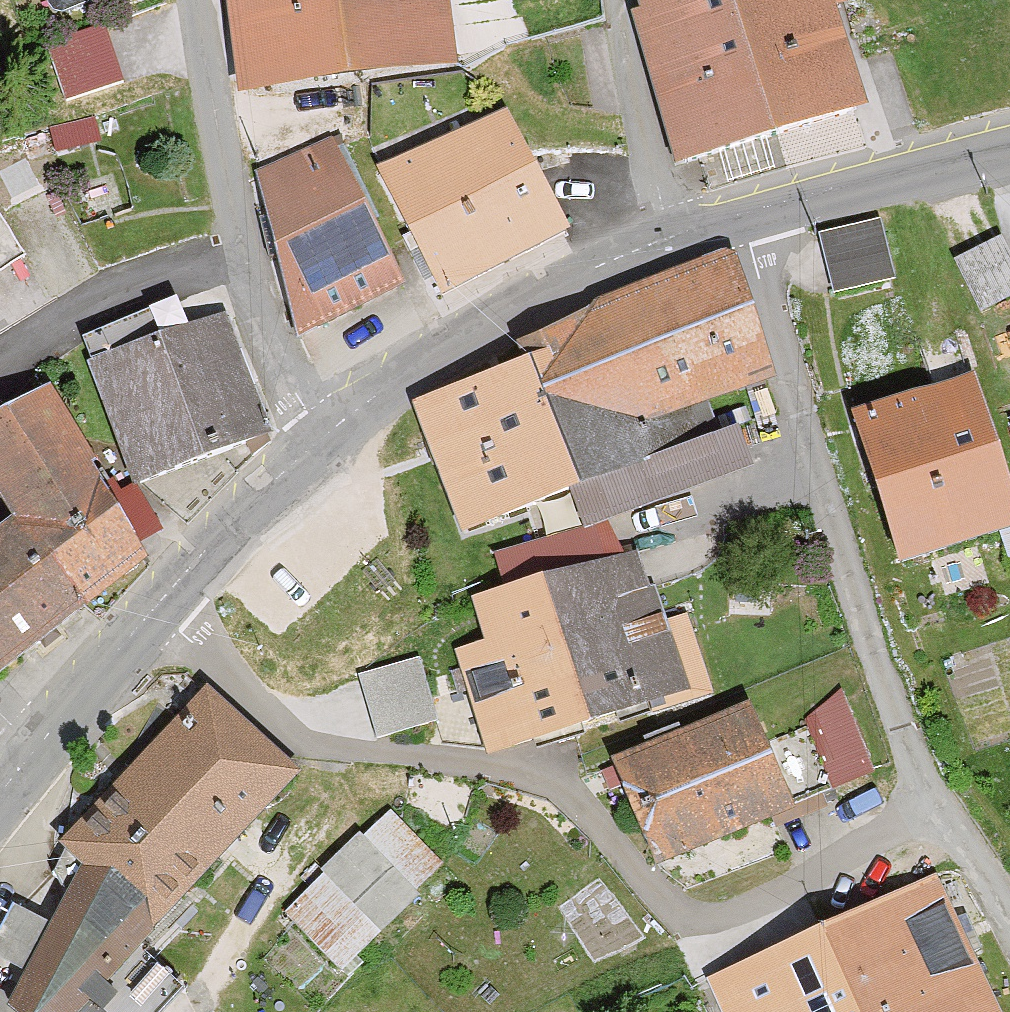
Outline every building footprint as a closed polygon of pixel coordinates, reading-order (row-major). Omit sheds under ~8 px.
[(450,74),(442,0),(214,0),(216,10),(229,8),(239,98),(450,74)] [(669,167),(859,111),(831,20),(847,15),(842,0),(636,0),(641,14),(625,18),(669,167)] [(51,36),(67,94),(130,77),(114,19),(51,36)] [(379,175),(439,298),(559,240),(499,117),(379,175)] [(247,184),(298,340),(389,299),(322,151),(247,184)] [(23,256),(0,218),(0,270),(23,256)] [(817,238),(830,292),(890,278),(877,223),(817,238)] [(959,252),(984,305),(1009,292),(1009,240),(1005,230),(959,252)] [(522,342),(529,361),(576,494),(718,442),(705,408),(775,382),(731,265),(522,342)] [(89,360),(130,481),(261,437),(220,314),(89,360)] [(453,538),(576,494),(529,361),(405,405),(453,538)] [(846,422),(895,566),(1009,527),(1009,507),(967,381),(846,422)] [(136,565),(45,394),(0,418),(0,516),(7,528),(0,533),(0,680),(136,565)] [(467,596),(469,606),(479,647),(455,652),(481,757),(690,706),(652,551),(467,596)] [(429,650),(364,664),(378,729),(443,715),(429,650)] [(833,783),(880,766),(852,688),(805,704),(833,783)] [(292,780),(195,692),(49,851),(80,878),(7,1011),(84,1011),(159,929),(292,780)] [(602,766),(604,771),(635,870),(783,824),(750,720),(602,766)] [(396,799),(283,900),(341,964),(453,863),(396,799)] [(927,879),(812,931),(850,1011),(988,1011),(927,879)] [(812,931),(698,983),(711,1011),(850,1011),(812,931)]
